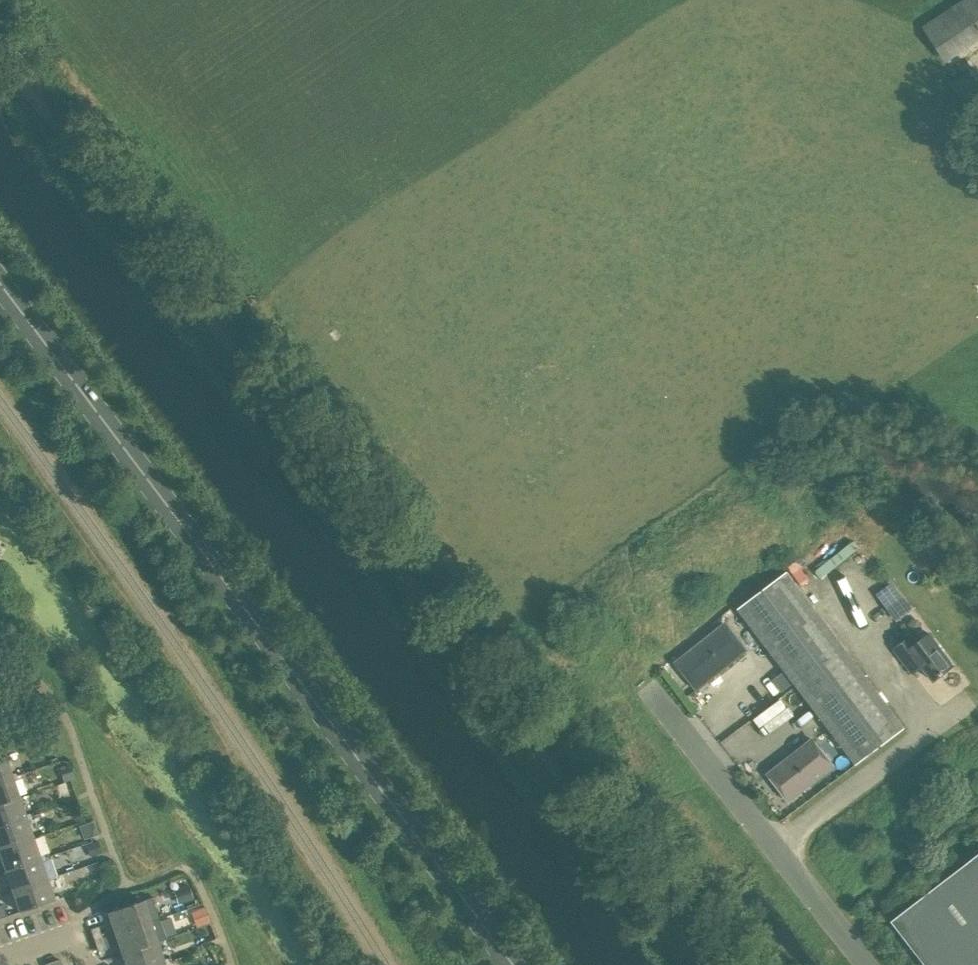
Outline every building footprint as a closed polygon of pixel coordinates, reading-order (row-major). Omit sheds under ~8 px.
[(922,26),(945,62),(977,41),(977,0),(961,0),(922,26)] [(836,595),(843,590),(815,555),(808,560),(836,595)] [(863,564),(874,580),(882,574),(871,558),(863,564)] [(796,686),(845,649),(787,572),(738,609),(796,686)] [(893,585),(879,596),(897,619),(911,609),(893,585)] [(724,628),(674,666),(694,692),(744,654),(724,628)] [(923,667),(934,682),(954,666),(935,641),(926,648),(914,634),(894,649),(913,674),(923,667)] [(905,728),(845,649),(796,686),(856,765),(905,728)] [(809,739),(762,775),(786,805),(832,770),(809,739)] [(12,777),(5,756),(0,757),(0,781),(12,777)] [(25,764),(11,769),(15,782),(30,777),(25,764)] [(75,778),(71,768),(60,771),(64,781),(75,778)] [(0,781),(0,804),(19,797),(12,777),(0,781)] [(19,797),(0,804),(0,827),(26,818),(19,797)] [(0,827),(0,849),(33,838),(26,818),(0,827)] [(97,836),(93,825),(81,829),(85,840),(97,836)] [(33,838),(0,849),(0,856),(5,870),(40,858),(33,838)] [(91,857),(103,852),(99,841),(87,845),(91,857)] [(891,921),(925,964),(977,964),(977,854),(891,921)] [(40,858),(5,870),(12,890),(47,878),(40,858)] [(47,878),(12,890),(19,912),(54,900),(47,878)] [(194,898),(189,886),(174,892),(179,904),(194,898)] [(115,933),(150,921),(142,900),(107,912),(115,933)] [(203,906),(193,910),(199,925),(209,922),(203,906)] [(157,941),(150,921),(115,933),(122,954),(157,941)] [(94,940),(102,938),(98,926),(90,929),(94,940)] [(106,949),(102,938),(94,940),(98,952),(106,949)] [(122,954),(126,964),(154,964),(164,962),(157,941),(122,954)]
